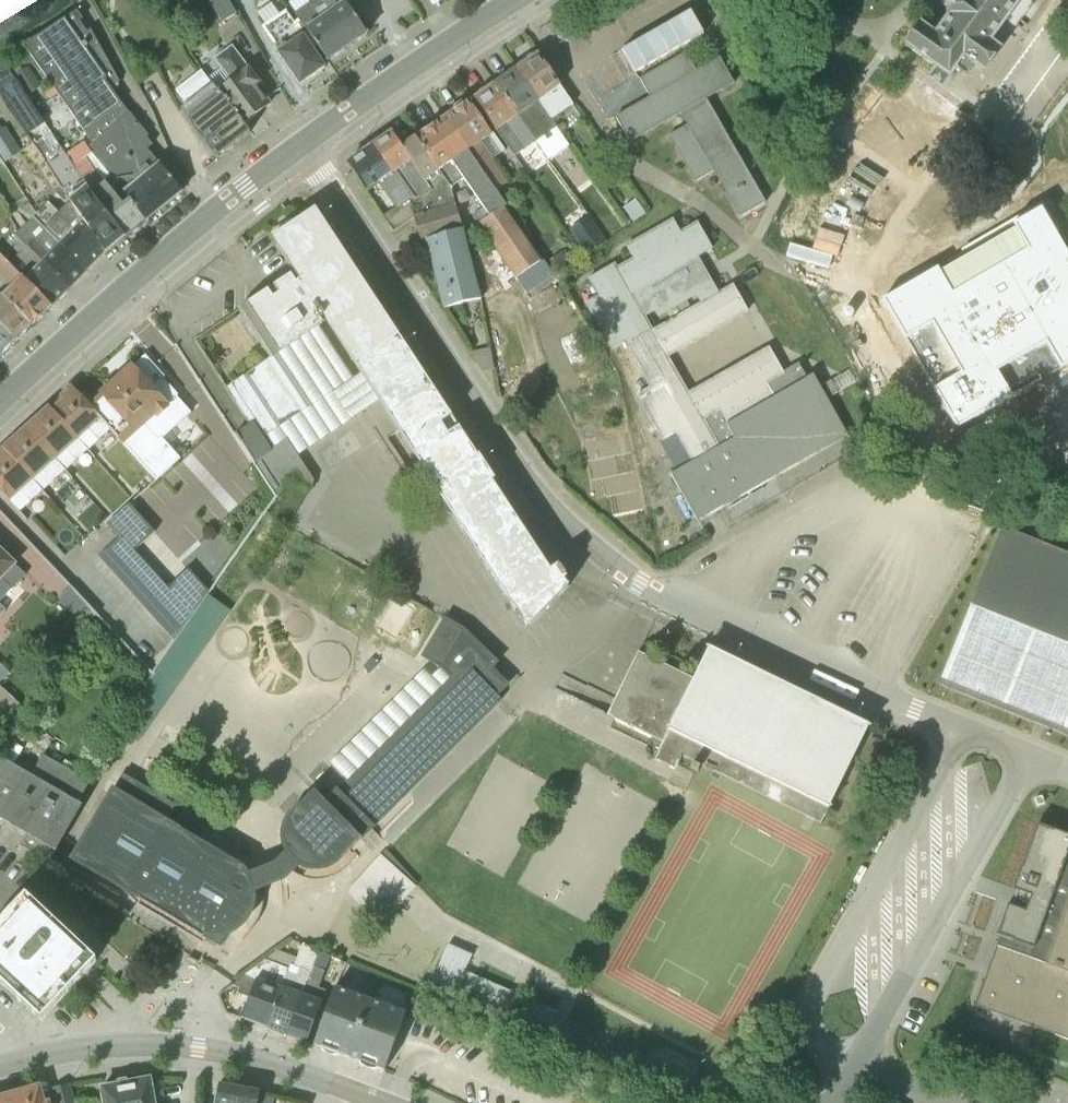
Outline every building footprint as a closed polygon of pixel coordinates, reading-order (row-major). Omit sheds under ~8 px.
[(227,0),(207,0),(220,23),(235,13),(227,0)] [(308,4),(306,0),(292,0),(288,3),(294,13),(293,13),(297,20),(325,59),(333,59),(367,35),(344,2),(347,0),(314,0),(308,4)] [(901,47),(930,68),(926,78),(942,89),(956,71),(964,78),(972,68),(982,75),(1001,49),(991,41),(1021,1),(1020,0),(956,0),(945,15),(947,17),(934,34),(919,23),(901,47)] [(571,7),(567,1),(549,11),(552,18),(571,7)] [(294,23),(285,11),(279,15),(271,4),(257,13),(265,25),(260,28),(299,85),(324,69),(322,66),(327,62),(297,20),(294,23)] [(91,144),(86,148),(145,221),(181,192),(147,150),(152,145),(146,138),(148,136),(112,92),(118,86),(117,84),(120,82),(90,30),(86,33),(78,22),(82,19),(76,11),(23,46),(91,144)] [(260,83),(231,47),(214,59),(220,70),(209,79),(213,84),(242,124),(268,105),(256,88),(260,83)] [(514,70),(550,120),(571,104),(537,53),(514,70)] [(680,115),(685,126),(668,136),(695,182),(712,172),(739,218),(764,203),(707,100),(735,85),(720,57),(696,71),(685,53),(638,80),(649,98),(614,118),(630,144),(680,115)] [(0,63),(0,96),(33,146),(42,139),(53,154),(61,148),(1,63),(0,63)] [(28,69),(14,78),(27,97),(40,87),(28,69)] [(514,70),(494,84),(535,142),(549,162),(568,147),(550,120),(514,70)] [(1010,198),(1035,162),(916,80),(896,109),(872,92),(848,126),(926,180),(945,153),(1010,198)] [(242,124),(213,84),(178,110),(215,159),(249,134),(242,124)] [(494,84),(473,98),(513,157),(535,142),(494,84)] [(443,119),(494,191),(508,183),(493,160),(504,151),(492,132),(491,133),(469,100),(464,104),(461,103),(453,108),(453,112),(443,119)] [(488,216),(504,206),(494,191),(443,119),(415,138),(450,189),(463,180),(488,216)] [(0,131),(0,156),(5,163),(20,152),(5,128),(0,131)] [(413,219),(454,204),(450,189),(415,138),(401,147),(391,133),(371,147),(390,175),(395,173),(412,198),(413,219)] [(33,146),(69,204),(102,255),(125,238),(66,155),(61,148),(53,154),(42,139),(33,146)] [(83,143),(66,155),(125,238),(145,221),(86,148),(83,143)] [(382,218),(392,233),(413,219),(412,198),(395,173),(390,175),(371,147),(347,164),(365,192),(379,184),(396,208),(382,218)] [(643,213),(634,200),(622,208),(631,222),(643,213)] [(47,204),(32,218),(86,272),(102,255),(69,204),(57,215),(47,204)] [(444,309),(480,300),(454,204),(413,219),(421,247),(422,247),(427,246),(444,309)] [(526,295),(552,276),(504,206),(488,216),(478,225),(526,295)] [(227,387),(252,423),(235,434),(275,495),(308,474),(297,456),(354,417),(353,416),(375,402),(526,627),(564,590),(551,570),(316,213),(270,242),(291,274),(237,310),(269,358),(227,387)] [(604,241),(587,217),(569,230),(586,255),(604,241)] [(32,218),(14,235),(69,289),(86,272),(32,218)] [(697,521),(847,436),(826,400),(837,394),(830,382),(819,388),(812,375),(804,380),(795,365),(782,372),(768,347),(709,381),(688,393),(668,358),(748,312),(731,284),(718,292),(698,258),(712,250),(696,222),(679,231),(672,218),(624,246),(631,258),(616,267),(614,263),(586,279),(595,296),(584,303),(663,440),(658,443),(674,471),(669,474),(697,521)] [(20,255),(10,264),(51,307),(69,289),(14,235),(7,242),(20,255)] [(561,252),(547,261),(557,275),(570,266),(561,252)] [(1,295),(31,327),(51,307),(10,264),(0,253),(0,294),(1,295)] [(1044,293),(1022,327),(1050,344),(1016,398),(1067,431),(1067,308),(1044,293)] [(14,344),(31,327),(1,295),(0,296),(0,330),(14,344)] [(14,344),(0,330),(0,358),(14,344)] [(132,366),(130,364),(98,393),(99,395),(89,405),(155,481),(179,459),(162,439),(189,413),(175,396),(176,394),(161,379),(163,377),(144,356),(132,366)] [(63,400),(52,410),(86,450),(97,440),(109,429),(89,405),(71,387),(63,393),(63,400)] [(52,410),(48,407),(40,414),(40,420),(29,430),(64,471),(86,450),(52,410)] [(29,430),(26,427),(14,437),(16,441),(6,451),(42,492),(54,481),(53,479),(63,470),(29,430)] [(3,448),(0,450),(0,493),(18,513),(30,503),(28,501),(31,498),(40,490),(6,451),(3,448)] [(154,532),(129,504),(105,525),(118,538),(98,557),(173,640),(206,595),(208,591),(187,569),(166,587),(133,551),(154,532)] [(1000,528),(938,685),(1067,737),(1067,555),(1000,528)] [(0,549),(0,602),(12,590),(11,588),(24,575),(14,566),(16,564),(0,549)] [(70,588),(58,599),(83,626),(95,615),(70,588)] [(228,610),(206,595),(173,640),(152,672),(153,674),(118,730),(137,743),(228,610)] [(430,676),(423,670),(328,764),(345,780),(324,801),(323,801),(313,791),(291,813),(289,813),(283,822),(280,831),(280,845),(283,854),(276,862),(248,873),(244,867),(200,841),(204,833),(186,821),(185,821),(180,829),(179,828),(167,821),(175,806),(123,774),(122,774),(69,859),(69,860),(219,946),(225,937),(230,936),(241,928),(250,917),(255,906),(255,893),(284,881),(298,868),(310,872),(318,872),(329,869),(339,863),(339,861),(360,840),(362,840),(451,751),(452,751),(501,702),(496,696),(506,685),(490,669),(495,663),(463,633),(464,631),(444,618),(421,656),(440,668),(431,676),(430,676)] [(693,679),(638,652),(607,716),(661,743),(653,759),(675,769),(681,756),(821,825),(869,726),(708,648),(693,679)] [(8,673),(0,665),(0,682),(8,673)] [(0,688),(0,709),(8,716),(18,705),(0,688)] [(78,804),(89,783),(85,780),(88,775),(64,761),(60,767),(42,756),(31,777),(13,766),(22,750),(5,740),(0,749),(0,820),(26,835),(20,846),(45,860),(51,849),(55,851),(82,806),(78,804)] [(1045,963),(1030,957),(1067,851),(1067,840),(1038,829),(1014,896),(974,1007),(1067,1040),(1067,898),(1045,963)] [(415,887),(380,855),(346,892),(381,924),(415,887)] [(981,896),(975,894),(964,923),(969,925),(981,896)] [(95,961),(36,906),(4,941),(0,937),(0,983),(40,1020),(95,961)] [(967,935),(962,933),(954,952),(959,954),(967,935)] [(317,951),(302,944),(293,965),(286,963),(265,1028),(285,1035),(317,951)] [(447,944),(446,945),(424,996),(506,1031),(521,996),(464,972),(472,955),(447,944)] [(318,988),(329,957),(317,951),(285,1035),(305,1042),(324,990),(318,988)] [(251,992),(241,1019),(265,1028),(286,963),(270,956),(232,984),(251,992)] [(313,1045),(346,1058),(384,1072),(404,1014),(335,988),(313,1045)] [(148,1079),(129,1083),(125,1080),(117,1082),(116,1085),(101,1088),(104,1102),(153,1102),(148,1079)] [(259,1092),(219,1084),(215,1102),(257,1102),(259,1092)] [(68,1085),(51,1090),(55,1102),(73,1102),(68,1085)] [(13,1094),(16,1102),(42,1102),(38,1088),(13,1094)] [(13,1094),(0,1098),(0,1102),(16,1102),(13,1094)]
